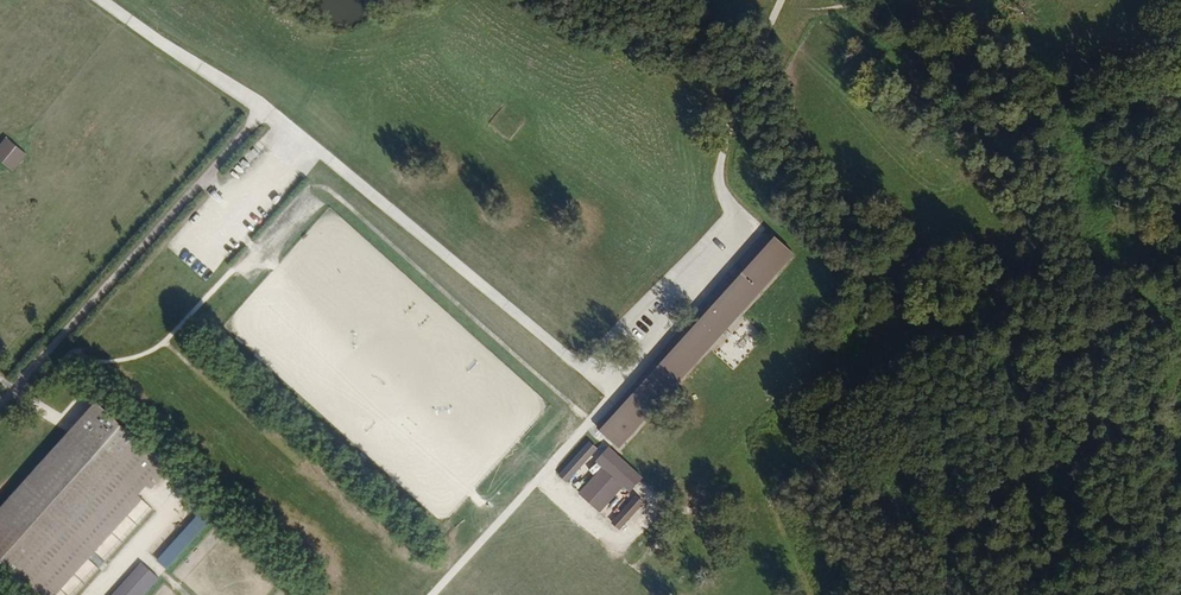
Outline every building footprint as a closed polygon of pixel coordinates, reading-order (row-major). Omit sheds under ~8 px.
[(0,144),(0,163),(12,173),(27,155),(5,138),(0,144)] [(605,437),(779,245),(774,240),(600,432),(605,437)] [(779,245),(605,437),(619,449),(793,257),(779,245)] [(621,451),(795,259),(793,257),(619,449),(621,451)] [(93,408),(75,428),(121,470),(12,588),(20,594),(45,594),(160,471),(132,445),(136,441),(108,415),(105,418),(93,408)] [(75,428),(0,508),(0,577),(12,588),(121,470),(75,428)] [(565,484),(596,450),(588,443),(557,476),(565,484)] [(629,493),(642,479),(608,448),(595,462),(601,468),(580,493),(601,512),(622,487),(629,493)] [(621,534),(647,506),(639,499),(613,527),(621,534)] [(138,515),(148,507),(142,501),(133,509),(138,515)] [(210,507),(158,562),(167,570),(219,515),(210,507)] [(150,571),(143,565),(114,594),(127,594),(150,571)] [(127,594),(143,594),(158,579),(150,571),(127,594)]
